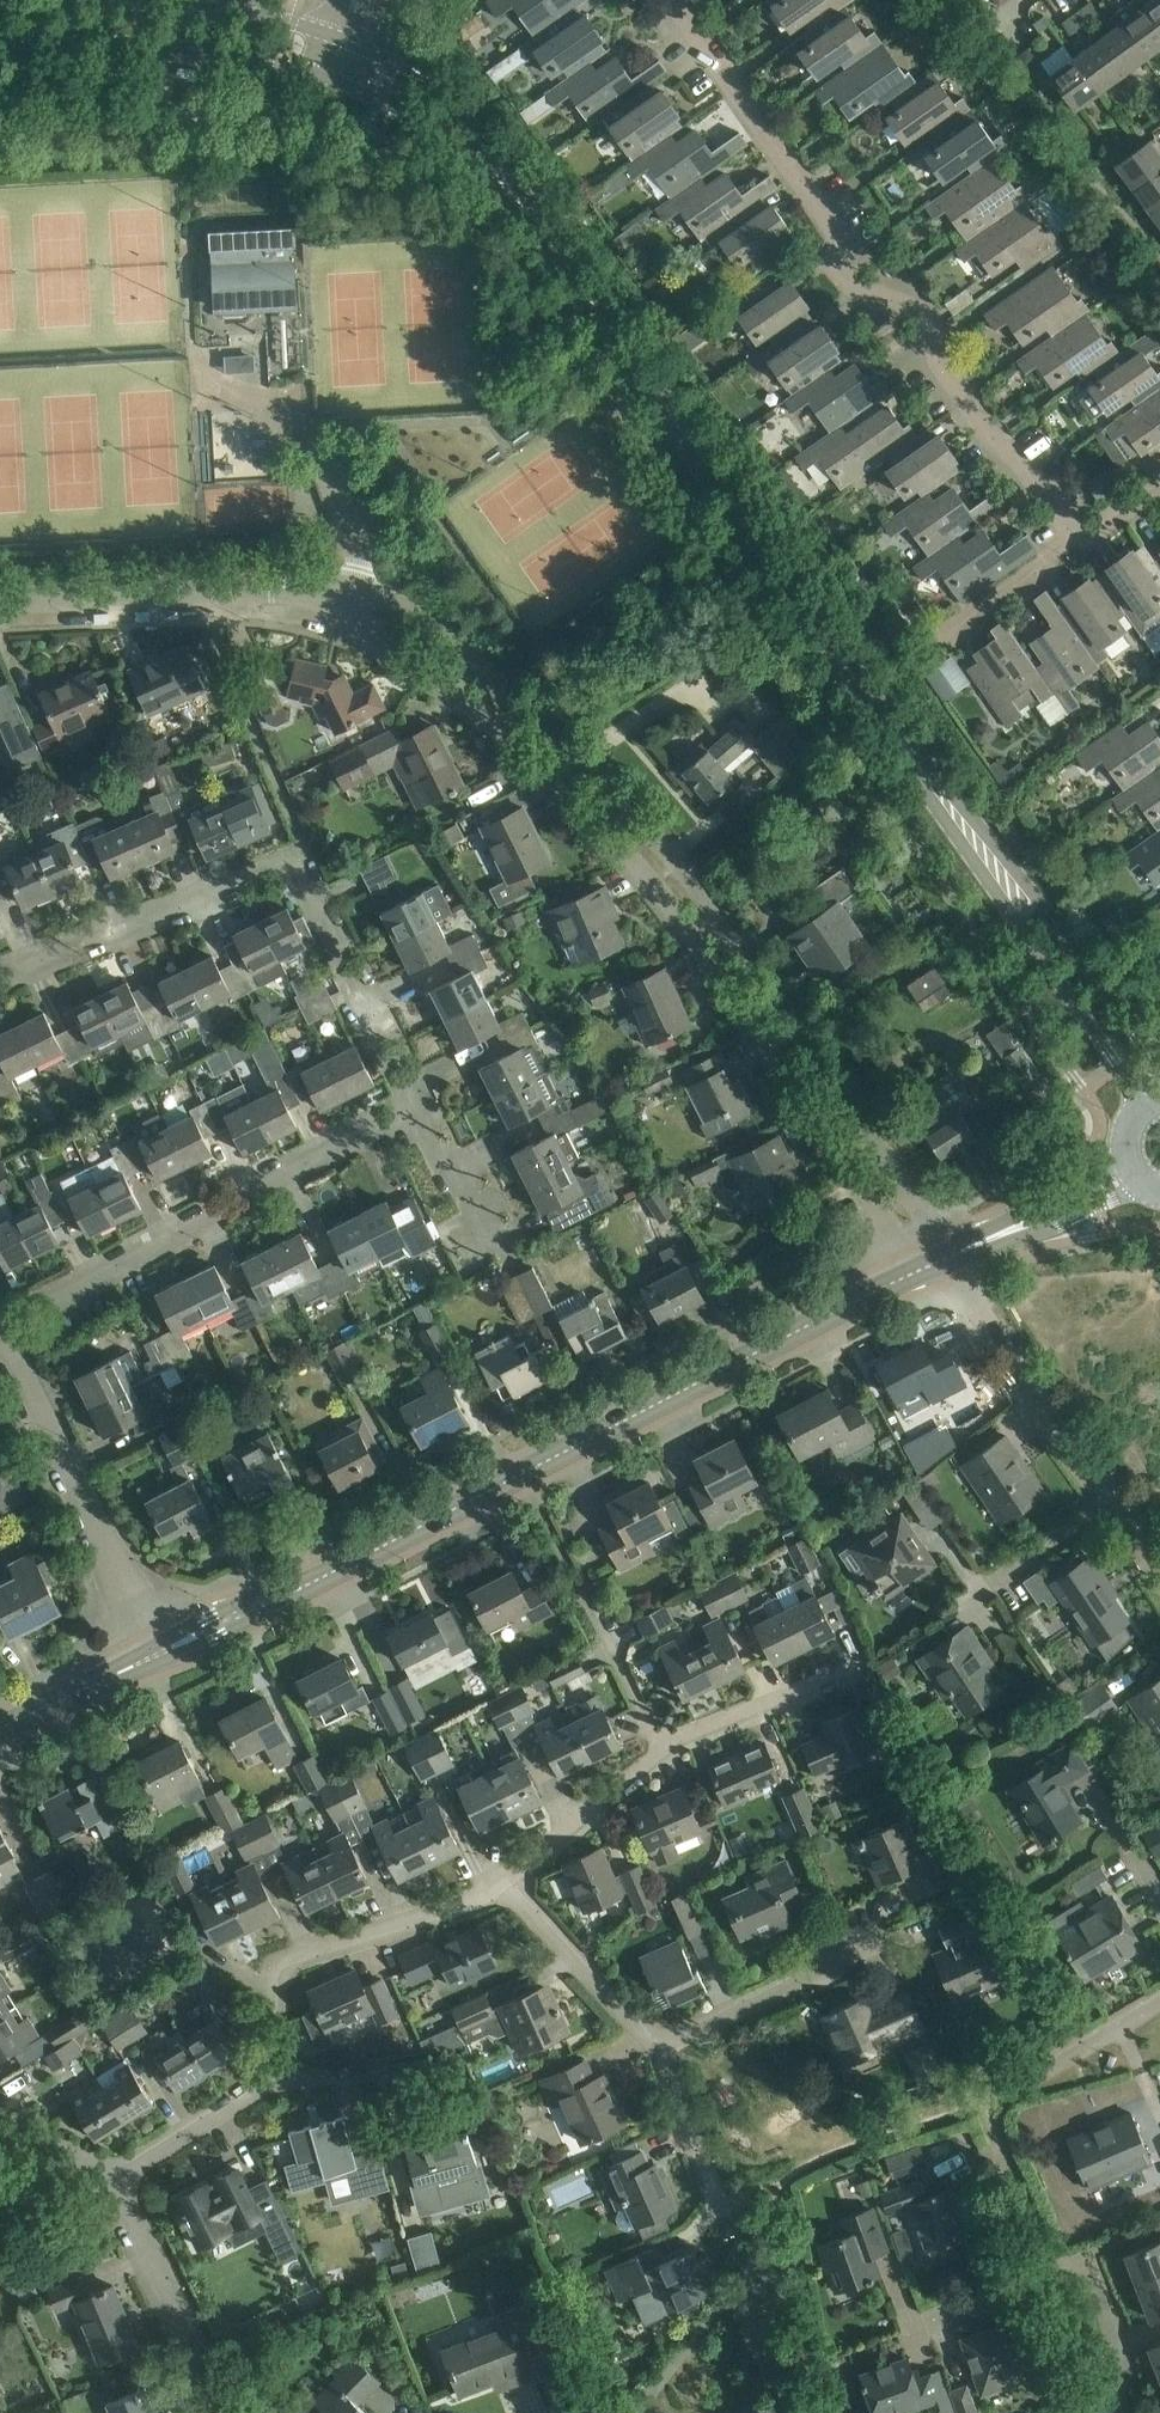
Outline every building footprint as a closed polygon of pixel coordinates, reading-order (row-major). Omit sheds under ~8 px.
[(535,36),(568,14),(587,0),(493,0),(488,4),(497,16),(513,5),(535,36)] [(762,0),(760,0),(749,8),(750,8),(762,0)] [(844,6),(853,0),(767,0),(788,29),(820,6),(827,17),(776,53),(776,54),(804,34),(844,6)] [(1120,24),(1145,58),(1159,47),(1159,29),(1144,7),(1139,0),(1131,0),(1113,13),(1120,24)] [(1144,7),(1159,29),(1159,0),(1153,0),(1144,7)] [(1089,2),(1076,12),(1084,23),(1098,13),(1089,2)] [(854,62),(882,42),(875,31),(866,37),(844,6),(804,34),(812,45),(800,54),(814,74),(846,52),(854,62)] [(1071,33),(1084,23),(1076,12),(1062,22),(1071,33)] [(575,24),(568,14),(535,36),(519,48),(528,60),(536,55),(549,73),(565,62),(573,74),(590,62),(603,53),(602,52),(597,56),(590,45),(602,36),(588,16),(575,24)] [(1145,58),(1120,24),(1097,41),(1122,75),(1145,58)] [(1042,36),(1019,54),(1017,55),(1025,66),(1050,48),(1042,36)] [(1097,41),(1073,58),(1099,92),(1122,75),(1097,41)] [(849,132),(892,101),(916,84),(908,72),(900,78),(887,59),(891,56),(882,42),(854,62),(814,91),(823,103),(839,92),(852,110),(840,119),(841,120),(880,92),(888,103),(848,131),(849,132)] [(930,57),(937,67),(946,60),(939,50),(930,57)] [(1075,109),(1099,92),(1073,58),(1050,75),(1075,109)] [(592,125),(612,111),(644,89),(668,72),(659,59),(632,78),(618,59),(598,73),(590,62),(573,74),(545,94),(554,106),(571,94),(592,125)] [(493,65),(486,70),(496,83),(502,78),(493,65)] [(899,161),(931,138),(971,109),(963,98),(955,103),(933,72),(916,84),(892,101),(900,111),(888,120),(902,140),(890,148),(890,149),(934,118),(942,129),(898,160),(899,161)] [(650,149),(671,134),(691,120),(690,119),(681,125),(674,115),(678,111),(664,91),(652,99),(644,89),(612,111),(620,122),(612,127),(627,149),(642,138),(650,149)] [(528,106),(520,111),(529,123),(536,118),(528,106)] [(971,109),(931,138),(938,149),(926,158),(940,177),(928,186),(929,187),(972,156),(980,166),(994,159),(1010,147),(1002,136),(994,141),(971,109)] [(671,134),(650,149),(626,165),(635,178),(651,167),(673,197),(701,178),(748,144),(739,131),(712,151),(698,131),(678,145),(671,134)] [(1150,140),(1116,165),(1133,189),(1159,169),(1159,154),(1150,140)] [(1001,216),(1002,218),(1025,202),(1046,187),(1037,175),(1011,192),(998,174),(1002,171),(994,159),(980,166),(925,206),(934,218),(950,207),(971,237),(1001,216)] [(597,202),(632,178),(624,166),(589,190),(597,202)] [(1133,189),(1150,212),(1159,204),(1159,169),(1133,189)] [(706,237),(754,204),(779,187),(770,174),(742,193),(728,174),(708,188),(701,178),(673,197),(657,208),(665,221),(681,209),(703,240),(706,237)] [(1001,216),(971,237),(955,249),(964,261),(980,250),(994,268),(981,277),(982,278),(1022,250),(1029,260),(989,289),(990,290),(1059,241),(1051,230),(1043,235),(1029,216),(1033,214),(1025,202),(1002,218),(1001,216)] [(762,215),(754,204),(706,237),(714,249),(722,243),(736,263),(752,252),(760,264),(793,241),(785,229),(789,227),(774,206),(762,215)] [(1150,212),(1159,225),(1159,204),(1150,212)] [(246,306),(295,304),(292,246),(294,246),(294,247),(295,247),(294,227),(208,231),(209,250),(211,250),(211,249),(213,249),(216,308),(223,308),(223,315),(224,315),(224,314),(246,313),(246,314),(247,314),(246,306)] [(1060,329),(1085,313),(1086,314),(1090,310),(1082,298),(1073,304),(1060,285),(1065,282),(1055,268),(986,317),(995,329),(1012,318),(1025,337),(1012,345),(1013,346),(1053,318),(1060,329)] [(779,340),(803,323),(812,317),(803,306),(807,303),(793,282),(789,285),(781,273),(724,313),(733,326),(741,320),(755,340),(771,329),(779,340)] [(655,277),(641,286),(651,302),(665,293),(655,277)] [(677,311),(667,318),(677,334),(695,322),(685,306),(677,311)] [(1095,326),(1086,314),(1085,313),(1060,329),(1016,360),(1025,373),(1042,361),(1055,380),(1042,388),(1043,389),(1083,361),(1090,372),(1051,400),(1051,401),(1095,370),(1120,353),(1112,341),(1103,347),(1091,329),(1095,326)] [(801,372),(809,383),(830,369),(850,355),(849,354),(841,360),(833,349),(838,346),(823,325),(811,334),(803,323),(779,340),(771,346),(779,357),(770,363),(785,384),(801,372)] [(1120,353),(1095,370),(1103,381),(1090,390),(1104,409),(1092,418),(1093,419),(1137,388),(1144,399),(1159,388),(1159,372),(1157,374),(1144,355),(1159,344),(1159,343),(1152,331),(1135,342),(1120,353)] [(253,369),(252,358),(252,356),(240,357),(240,369),(253,369)] [(831,432),(840,426),(888,392),(879,380),(871,385),(857,365),(837,380),(830,369),(809,383),(784,401),(793,413),(809,402),(831,432)] [(1144,399),(1104,427),(1113,440),(1130,428),(1143,447),(1130,455),(1131,456),(1159,436),(1159,388),(1144,399)] [(889,456),(921,433),(934,424),(933,423),(917,434),(909,423),(903,427),(889,407),(867,423),(848,436),(840,426),(831,432),(795,457),(804,470),(821,458),(842,489),(889,456)] [(927,494),(928,493),(972,462),(971,461),(958,470),(951,459),(956,456),(941,435),(929,444),(921,433),(889,456),(897,467),(889,473),(903,493),(919,482),(927,494)] [(1098,497),(1112,488),(1103,475),(1089,484),(1098,497)] [(907,525),(929,555),(958,536),(1006,502),(997,490),(970,509),(956,489),(936,504),(928,493),(927,494),(884,524),(892,535),(907,525)] [(958,536),(929,555),(913,566),(922,579),(937,568),(959,599),(1036,545),(1027,533),(1000,552),(986,532),(966,546),(958,536)] [(1143,544),(1132,552),(1129,549),(1108,563),(1117,575),(1106,583),(1123,608),(1130,617),(1142,608),(1148,616),(1159,607),(1159,590),(1156,585),(1159,583),(1159,568),(1143,544)] [(1123,608),(1106,583),(1100,575),(1089,583),(1086,579),(1065,593),(1074,606),(1063,613),(1097,663),(1110,653),(1105,646),(1125,632),(1113,616),(1123,608)] [(1097,663),(1063,613),(1046,589),(1033,598),(1053,625),(1033,639),(1047,659),(1037,667),(1043,678),(1068,714),(1080,705),(1069,689),(1100,668),(1097,663)] [(1043,678),(1037,667),(1003,619),(990,628),(996,636),(976,650),(983,659),(972,667),(971,665),(970,666),(1010,723),(1023,714),(1012,699),(1043,678)] [(908,635),(899,621),(885,631),(895,645),(908,635)] [(133,668),(141,686),(152,711),(200,689),(181,647),(133,668)] [(288,665),(270,674),(278,693),(288,695),(301,698),(300,701),(313,704),(319,716),(326,713),(335,732),(365,717),(385,707),(373,683),(353,693),(346,678),(343,676),(340,676),(333,679),(324,677),(326,665),(297,658),(295,667),(288,665)] [(925,674),(943,700),(957,691),(939,664),(925,674)] [(50,718),(33,726),(46,756),(64,748),(57,731),(88,717),(91,724),(112,715),(93,671),(40,694),(50,718)] [(269,672),(250,681),(263,712),(283,703),(278,693),(270,674),(269,672)] [(5,738),(17,765),(34,758),(42,754),(41,753),(29,727),(12,689),(0,694),(0,728),(5,738)] [(748,741),(749,743),(776,775),(808,746),(781,715),(770,725),(768,724),(748,741)] [(1157,767),(1159,765),(1159,736),(1151,723),(1131,738),(1122,726),(1078,758),(1086,770),(1102,759),(1124,789),(1157,767)] [(450,790),(451,792),(456,790),(455,788),(463,784),(453,765),(449,767),(436,741),(441,739),(433,724),(396,742),(397,744),(382,751),(389,766),(395,763),(402,775),(407,772),(423,804),(450,790)] [(749,743),(748,741),(734,726),(683,771),(709,801),(734,779),(723,766),(749,743)] [(324,742),(331,755),(345,748),(338,735),(324,742)] [(153,762),(172,756),(165,740),(146,745),(153,762)] [(229,740),(197,749),(204,765),(233,756),(229,740)] [(371,767),(361,746),(331,760),(341,781),(371,767)] [(1005,787),(1029,771),(1022,761),(1008,770),(1000,758),(990,765),(1005,787)] [(1124,789),(1113,797),(1121,808),(1137,798),(1159,829),(1159,771),(1157,767),(1124,789)] [(219,800),(221,804),(239,844),(270,830),(268,824),(271,823),(273,818),(261,791),(256,789),(240,796),(233,794),(219,800)] [(166,796),(178,824),(192,818),(209,857),(239,844),(221,804),(191,817),(179,790),(166,796)] [(165,830),(178,824),(166,796),(152,802),(155,811),(125,824),(142,863),(174,850),(165,830)] [(523,807),(483,827),(509,880),(490,889),(499,906),(515,898),(529,891),(536,887),(528,870),(544,862),(528,828),(533,826),(523,807)] [(790,854),(819,833),(808,816),(778,838),(790,854)] [(35,853),(51,893),(81,880),(75,867),(90,860),(82,843),(73,822),(46,834),(51,846),(35,853)] [(142,863),(125,824),(82,843),(90,860),(103,854),(113,876),(142,863)] [(442,847),(460,838),(454,825),(436,834),(442,847)] [(1123,855),(1132,869),(1140,863),(1155,885),(1159,882),(1159,829),(1123,855)] [(12,848),(0,853),(0,893),(1,897),(17,890),(24,905),(51,893),(35,853),(18,860),(12,848)] [(373,859),(358,867),(371,893),(386,885),(373,859)] [(841,868),(813,887),(828,908),(791,934),(822,978),(866,947),(837,904),(856,891),(841,868)] [(402,902),(382,912),(396,940),(437,919),(454,911),(439,883),(408,898),(402,902)] [(564,946),(569,944),(570,947),(574,945),(573,942),(582,938),(590,957),(623,943),(611,913),(616,910),(606,886),(549,910),(564,946)] [(287,907),(261,920),(279,958),(306,945),(316,940),(303,915),(293,920),(287,907)] [(507,928),(526,920),(520,907),(501,914),(507,928)] [(437,919),(396,940),(410,969),(446,951),(452,963),(481,949),(473,932),(449,943),(437,919)] [(246,956),(233,963),(247,992),(260,985),(286,972),(279,958),(261,920),(234,933),(246,956)] [(458,976),(431,989),(445,1018),(487,997),(475,972),(489,965),(481,949),(452,963),(458,976)] [(213,955),(186,968),(204,1005),(230,992),(233,998),(247,992),(233,963),(220,969),(213,955)] [(918,999),(944,982),(934,966),(907,984),(918,999)] [(674,993),(676,992),(665,967),(626,985),(651,1041),(688,1025),(674,993)] [(162,986),(149,992),(167,1031),(174,1043),(188,1036),(179,1018),(204,1005),(186,968),(160,981),(162,986)] [(127,981),(100,994),(119,1032),(123,1041),(128,1050),(154,1037),(167,1031),(149,992),(145,985),(132,991),(127,981)] [(336,1007),(329,994),(323,981),(295,995),(308,1021),(336,1007)] [(595,1004),(611,996),(606,984),(589,991),(595,1004)] [(82,1022),(68,1028),(82,1057),(96,1051),(97,1054),(123,1041),(119,1032),(100,994),(74,1007),(82,1022)] [(487,997),(445,1018),(460,1047),(495,1029),(501,1041),(530,1027),(522,1010),(499,1021),(487,997)] [(44,1012),(17,1025),(36,1063),(62,1050),(69,1064),(82,1057),(68,1028),(55,1035),(44,1012)] [(1047,1068),(1012,1016),(997,1026),(1013,1049),(1003,1056),(1022,1084),(1047,1068)] [(0,1033),(0,1056),(7,1069),(0,1073),(0,1089),(7,1104),(12,1102),(20,1098),(12,1081),(10,1076),(12,1075),(36,1063),(17,1025),(12,1027),(0,1033)] [(507,1053),(481,1067),(495,1095),(536,1075),(546,1070),(534,1045),(539,1043),(530,1027),(501,1041),(507,1053)] [(355,1044),(329,1058),(348,1095),(374,1082),(355,1044)] [(688,1086),(705,1119),(700,1122),(707,1137),(735,1123),(733,1118),(753,1108),(737,1077),(730,1081),(724,1070),(727,1068),(720,1053),(685,1070),(692,1084),(688,1086)] [(321,1108),(348,1095),(329,1058),(303,1070),(300,1065),(286,1071),(301,1100),(314,1094),(321,1108)] [(665,1068),(642,1079),(649,1092),(672,1080),(665,1068)] [(536,1075),(495,1095),(509,1124),(536,1111),(542,1123),(571,1109),(563,1092),(559,1095),(546,1070),(536,1075)] [(278,1087),(251,1100),(271,1139),(297,1126),(288,1107),(301,1100),(286,1071),(273,1078),(278,1087)] [(928,1125),(932,1123),(934,1126),(925,1132),(942,1159),(977,1137),(960,1110),(970,1104),(950,1072),(914,1095),(919,1103),(915,1106),(928,1125)] [(244,1152),(271,1139),(251,1100),(225,1114),(216,1095),(203,1102),(218,1131),(231,1125),(244,1152)] [(192,1114),(166,1127),(185,1165),(212,1152),(205,1137),(218,1131),(203,1102),(190,1108),(192,1114)] [(549,1135),(513,1153),(527,1181),(569,1161),(578,1156),(566,1132),(580,1125),(571,1109),(542,1123),(549,1135)] [(159,1178),(185,1165),(166,1127),(140,1140),(137,1135),(124,1141),(139,1170),(152,1163),(159,1178)] [(726,1186),(735,1189),(743,1185),(758,1215),(800,1195),(783,1161),(789,1158),(778,1136),(766,1142),(732,1159),(729,1152),(689,1171),(695,1184),(697,1183),(696,1181),(718,1171),(726,1186)] [(126,1176),(139,1170),(124,1141),(112,1147),(123,1170),(96,1184),(115,1221),(141,1208),(126,1176)] [(569,1161),(527,1181),(535,1197),(533,1198),(538,1207),(540,1206),(542,1210),(548,1207),(554,1205),(556,1209),(561,1211),(566,1209),(572,1222),(616,1200),(602,1173),(598,1172),(585,1178),(577,1175),(569,1161)] [(14,1216),(33,1254),(59,1241),(52,1226),(65,1220),(50,1191),(41,1172),(26,1180),(38,1204),(14,1216)] [(88,1234),(115,1221),(96,1184),(71,1196),(64,1184),(50,1191),(65,1220),(78,1213),(88,1234)] [(647,1198),(663,1222),(676,1212),(661,1188),(647,1198)] [(6,1267),(33,1254),(14,1216),(2,1192),(0,1193),(0,1218),(2,1222),(0,1222),(0,1255),(6,1267)] [(387,1200),(358,1214),(379,1255),(382,1263),(407,1251),(409,1255),(436,1242),(414,1197),(391,1209),(387,1200)] [(331,1261),(345,1290),(361,1282),(354,1268),(379,1255),(358,1214),(344,1221),(343,1220),(332,1225),(333,1227),(329,1229),(343,1255),(331,1261)] [(345,1290),(331,1261),(318,1267),(300,1232),(272,1246),(293,1288),(318,1275),(329,1298),(345,1290)] [(666,1263),(639,1276),(644,1286),(643,1287),(658,1315),(656,1317),(660,1324),(672,1317),(671,1315),(703,1298),(697,1286),(711,1278),(700,1257),(686,1264),(675,1243),(659,1251),(666,1263)] [(293,1288),(272,1246),(243,1260),(256,1287),(244,1293),(258,1322),(274,1315),(267,1300),(293,1288)] [(258,1322),(244,1293),(232,1299),(214,1264),(185,1278),(206,1318),(231,1306),(243,1330),(258,1322)] [(536,1314),(553,1306),(533,1266),(516,1275),(536,1314)] [(521,1323),(536,1314),(516,1275),(500,1283),(521,1323)] [(206,1318),(185,1278),(157,1292),(175,1328),(162,1334),(176,1362),(193,1354),(181,1331),(206,1318)] [(595,1352),(627,1335),(605,1292),(589,1301),(590,1303),(560,1318),(582,1361),(595,1354),(595,1352)] [(413,1307),(418,1317),(430,1311),(425,1301),(413,1307)] [(420,1332),(436,1362),(453,1353),(438,1323),(420,1332)] [(164,1369),(176,1362),(162,1334),(150,1340),(164,1369)] [(548,1378),(534,1352),(530,1354),(524,1341),(515,1346),(510,1335),(475,1352),(493,1386),(506,1379),(514,1395),(548,1378)] [(921,1341),(878,1363),(904,1414),(965,1383),(949,1353),(931,1362),(921,1341)] [(344,1342),(326,1351),(343,1383),(361,1374),(344,1342)] [(131,1385),(144,1378),(130,1351),(117,1357),(117,1356),(76,1377),(90,1405),(131,1385)] [(430,1391),(420,1397),(403,1406),(422,1443),(467,1420),(440,1368),(423,1377),(430,1391)] [(131,1385),(90,1405),(104,1434),(131,1421),(138,1433),(167,1419),(159,1403),(144,1410),(131,1385)] [(827,1389),(813,1397),(779,1414),(799,1453),(830,1437),(838,1453),(872,1435),(856,1403),(839,1412),(827,1389)] [(379,1448),(363,1417),(353,1422),(357,1430),(320,1450),(339,1486),(377,1466),(370,1452),(379,1448)] [(175,1464),(170,1466),(179,1483),(146,1501),(165,1537),(190,1525),(195,1534),(214,1524),(182,1462),(197,1454),(181,1424),(160,1435),(175,1464)] [(294,1483),(268,1433),(222,1457),(248,1507),(294,1483)] [(1001,1522),(1014,1513),(1017,1517),(1027,1510),(1024,1506),(1044,1492),(1006,1435),(962,1464),(1001,1522)] [(697,1495),(712,1524),(748,1506),(739,1488),(756,1480),(734,1438),(696,1458),(711,1487),(697,1495)] [(9,1469),(8,1467),(10,1465),(4,1454),(2,1455),(0,1451),(0,1474),(9,1469)] [(9,1469),(0,1474),(0,1508),(23,1497),(21,1493),(23,1492),(17,1481),(15,1482),(9,1469)] [(933,1469),(919,1478),(926,1489),(940,1479),(933,1469)] [(930,1530),(944,1521),(914,1477),(900,1487),(930,1530)] [(620,1568),(654,1551),(646,1534),(670,1522),(649,1482),(609,1502),(622,1527),(604,1536),(620,1568)] [(691,1504),(682,1508),(690,1524),(699,1519),(691,1504)] [(850,1546),(843,1551),(856,1573),(864,1567),(884,1598),(924,1571),(936,1563),(931,1555),(901,1512),(850,1546)] [(783,1535),(787,1542),(805,1534),(801,1526),(783,1535)] [(806,1536),(788,1545),(804,1575),(821,1567),(806,1536)] [(1133,1633),(1132,1634),(1124,1622),(1127,1620),(1105,1587),(1109,1584),(1090,1556),(1085,1559),(1079,1552),(1081,1550),(1080,1549),(1052,1576),(1055,1579),(1039,1590),(1029,1576),(1023,1580),(1038,1602),(1046,1596),(1049,1601),(1060,1593),(1094,1643),(1096,1641),(1107,1657),(1106,1658),(1107,1660),(1134,1634),(1133,1633)] [(46,1583),(53,1579),(44,1560),(36,1564),(31,1554),(12,1564),(18,1576),(0,1585),(0,1614),(10,1634),(59,1610),(46,1583)] [(734,1570),(717,1578),(730,1604),(747,1596),(734,1570)] [(470,1592),(488,1627),(512,1615),(519,1627),(551,1610),(538,1585),(523,1593),(511,1571),(470,1592)] [(801,1601),(785,1609),(804,1647),(834,1632),(816,1594),(807,1576),(792,1582),(801,1601)] [(730,1604),(717,1578),(699,1588),(712,1613),(730,1604)] [(836,1589),(823,1595),(830,1610),(835,1608),(843,1604),(836,1589)] [(668,1603),(638,1618),(647,1636),(676,1621),(668,1603)] [(763,1603),(749,1610),(755,1624),(774,1662),(804,1647),(785,1609),(784,1610),(770,1617),(763,1603)] [(431,1612),(389,1634),(398,1652),(400,1655),(410,1674),(451,1652),(452,1655),(470,1646),(451,1608),(434,1617),(431,1612)] [(697,1649),(713,1683),(745,1667),(720,1617),(705,1625),(713,1641),(697,1649)] [(919,1658),(932,1678),(940,1673),(966,1713),(999,1691),(983,1668),(991,1663),(967,1626),(919,1658)] [(684,1697),(713,1683),(697,1649),(682,1656),(674,1640),(660,1647),(684,1697)] [(584,1672),(576,1657),(547,1671),(554,1687),(584,1672)] [(304,1677),(299,1679),(309,1699),(305,1700),(311,1712),(315,1710),(315,1711),(320,1709),(327,1722),(348,1712),(341,1698),(358,1689),(357,1688),(342,1658),(336,1660),(317,1670),(315,1666),(302,1672),(304,1677)] [(425,1711),(407,1677),(390,1686),(408,1720),(425,1711)] [(1127,1700),(1146,1728),(1159,1748),(1159,1678),(1127,1700)] [(1069,1705),(1086,1729),(1117,1707),(1100,1683),(1069,1705)] [(534,1710),(522,1685),(503,1694),(515,1719),(534,1710)] [(391,1731),(406,1723),(389,1689),(374,1697),(391,1731)] [(500,1726),(515,1719),(503,1694),(488,1701),(500,1726)] [(588,1714),(571,1722),(589,1758),(620,1743),(596,1694),(581,1701),(588,1714)] [(222,1719),(240,1754),(266,1741),(278,1765),(295,1757),(265,1697),(222,1719)] [(802,1744),(816,1775),(876,1750),(857,1706),(822,1722),(827,1733),(802,1744)] [(560,1773),(589,1758),(571,1722),(556,1729),(550,1717),(536,1724),(560,1773)] [(436,1730),(419,1738),(436,1772),(452,1764),(436,1730)] [(421,1779),(436,1772),(419,1738),(405,1745),(421,1779)] [(137,1762),(158,1803),(201,1782),(180,1740),(137,1762)] [(709,1766),(727,1806),(748,1797),(745,1791),(779,1777),(764,1742),(709,1766)] [(1022,1804),(1044,1841),(1052,1836),(1053,1837),(1057,1835),(1056,1833),(1079,1819),(1058,1785),(1086,1768),(1071,1744),(1035,1765),(1039,1771),(1009,1790),(1019,1806),(1022,1804)] [(522,1815),(534,1810),(535,1802),(541,1799),(517,1748),(501,1756),(504,1764),(490,1772),(511,1814),(516,1812),(522,1815)] [(294,1764),(308,1791),(329,1780),(315,1753),(294,1764)] [(511,1814),(490,1772),(475,1779),(471,1770),(456,1778),(481,1829),(511,1814)] [(399,1878),(428,1863),(403,1812),(387,1820),(386,1818),(375,1824),(349,1772),(334,1780),(363,1838),(376,1832),(399,1878)] [(39,1800),(55,1831),(69,1824),(72,1831),(96,1818),(105,1835),(118,1828),(91,1777),(70,1787),(68,1785),(39,1800)] [(320,1787),(342,1832),(329,1838),(334,1849),(318,1857),(336,1895),(347,1890),(353,1895),(364,1889),(364,1881),(367,1880),(350,1844),(363,1838),(334,1780),(320,1787)] [(677,1854),(672,1841),(700,1829),(682,1787),(634,1808),(652,1850),(653,1850),(658,1863),(677,1854)] [(208,1796),(225,1831),(242,1822),(224,1788),(208,1796)] [(801,1838),(821,1829),(804,1788),(784,1796),(801,1838)] [(420,1804),(403,1812),(428,1863),(459,1848),(433,1796),(419,1803),(420,1804)] [(264,1815),(248,1822),(262,1850),(278,1843),(264,1815)] [(915,1896),(956,1878),(941,1843),(919,1853),(904,1819),(861,1837),(880,1882),(907,1870),(910,1877),(907,1878),(915,1896)] [(1142,1832),(1159,1861),(1159,1860),(1159,1821),(1142,1832)] [(247,1858),(262,1850),(248,1822),(233,1830),(247,1858)] [(12,1859),(10,1854),(13,1853),(0,1827),(0,1884),(20,1873),(12,1859)] [(601,1847),(564,1863),(584,1910),(622,1894),(601,1847)] [(336,1895),(318,1857),(302,1864),(297,1854),(284,1861),(307,1909),(336,1895)] [(164,1862),(177,1891),(192,1884),(179,1855),(164,1862)] [(749,1886),(724,1897),(741,1936),(772,1922),(774,1928),(792,1921),(782,1899),(798,1892),(784,1860),(745,1877),(749,1886)] [(226,1887),(246,1928),(277,1913),(252,1862),(237,1869),(242,1879),(226,1887)] [(622,1873),(638,1912),(656,1905),(639,1865),(622,1873)] [(1103,1867),(1074,1885),(1082,1898),(1111,1880),(1103,1867)] [(41,1914),(66,1901),(49,1869),(25,1882),(41,1914)] [(246,1928),(226,1887),(211,1895),(206,1885),(192,1891),(217,1943),(246,1928)] [(688,1938),(707,1930),(689,1890),(671,1898),(688,1938)] [(1081,1899),(1048,1919),(1062,1940),(1060,1941),(1069,1956),(1071,1955),(1073,1958),(1085,1977),(1110,1962),(1112,1966),(1143,1947),(1112,1896),(1088,1911),(1081,1899)] [(998,1981),(983,1948),(1002,1940),(985,1900),(936,1921),(948,1947),(934,1953),(945,1978),(938,1981),(953,2015),(972,2006),(967,1995),(998,1981)] [(400,1955),(412,1982),(445,1967),(453,1985),(497,1966),(479,1926),(444,1942),(441,1937),(400,1955)] [(12,1935),(0,1941),(0,1956),(2,1960),(34,1944),(26,1928),(12,1935)] [(654,1989),(651,1991),(659,2008),(671,2003),(672,2005),(707,1990),(698,1969),(693,1971),(678,1939),(640,1956),(654,1989)] [(187,1968),(204,1996),(219,1987),(201,1958),(187,1968)] [(328,2029),(372,2009),(378,2022),(398,2013),(382,1978),(363,1986),(356,1969),(309,1990),(317,2007),(302,2014),(318,2049),(334,2041),(328,2029)] [(9,2008),(0,1994),(10,1988),(0,1972),(0,2013),(9,2008)] [(460,2028),(483,2018),(488,2030),(498,2034),(510,2028),(520,2050),(568,2029),(550,1988),(519,2002),(517,1998),(492,2009),(484,1993),(450,2008),(460,2028)] [(824,2015),(845,2063),(881,2047),(878,2041),(903,2031),(906,2036),(923,2029),(908,1993),(867,2011),(862,1999),(836,2010),(835,2009),(831,2011),(831,2012),(824,2015)] [(187,2037),(207,2069),(214,2071),(223,2065),(223,2059),(234,2052),(215,2021),(220,2018),(208,1999),(191,2009),(202,2027),(187,2037)] [(146,2031),(128,2001),(113,2010),(132,2040),(146,2031)] [(0,2013),(0,2056),(38,2033),(28,2015),(17,2022),(9,2008),(0,2013)] [(48,2029),(58,2044),(73,2035),(88,2025),(79,2010),(48,2029)] [(118,2048),(132,2040),(113,2010),(100,2018),(118,2048)] [(440,2048),(433,2033),(419,2040),(424,2051),(440,2048)] [(52,2068),(82,2049),(73,2035),(58,2044),(43,2053),(52,2068)] [(206,2069),(207,2069),(187,2037),(171,2047),(164,2036),(151,2044),(178,2087),(191,2079),(196,2082),(207,2076),(206,2069)] [(943,2074),(930,2044),(925,2046),(939,2076),(943,2074)] [(585,2060),(542,2079),(554,2105),(564,2100),(583,2141),(625,2121),(604,2074),(594,2078),(585,2060)] [(103,2084),(125,2120),(137,2112),(144,2113),(151,2109),(153,2103),(140,2082),(127,2061),(114,2069),(118,2075),(103,2084)] [(103,2084),(98,2075),(68,2093),(96,2138),(125,2120),(103,2084)] [(1089,2188),(1112,2178),(1152,2162),(1131,2112),(1068,2138),(1089,2188)] [(342,2116),(319,2122),(321,2126),(312,2129),(311,2125),(288,2131),(296,2161),(284,2164),(292,2191),(327,2181),(326,2176),(351,2169),(359,2197),(389,2188),(371,2124),(370,2124),(370,2125),(347,2132),(342,2116)] [(432,2131),(403,2139),(416,2185),(436,2180),(443,2203),(484,2191),(467,2131),(435,2140),(432,2131)] [(892,2172),(925,2161),(919,2145),(887,2157),(892,2172)] [(618,2181),(628,2204),(620,2208),(616,2217),(620,2225),(629,2228),(638,2224),(644,2236),(668,2225),(663,2213),(674,2208),(655,2163),(648,2166),(641,2151),(602,2168),(610,2185),(618,2181)] [(188,2222),(199,2245),(229,2231),(228,2228),(238,2222),(240,2225),(260,2216),(259,2213),(263,2210),(271,2227),(273,2226),(271,2224),(286,2217),(266,2178),(247,2188),(237,2168),(217,2178),(218,2181),(207,2186),(206,2184),(176,2198),(186,2217),(181,2219),(183,2224),(188,2222)] [(957,2256),(950,2239),(968,2232),(952,2187),(927,2196),(921,2180),(883,2194),(889,2212),(911,2204),(926,2247),(921,2249),(927,2267),(957,2256)] [(820,2245),(831,2277),(836,2290),(867,2279),(868,2281),(874,2279),(872,2277),(879,2274),(868,2244),(883,2239),(872,2208),(843,2219),(848,2234),(820,2245)] [(431,2229),(405,2236),(414,2272),(440,2265),(431,2229)] [(273,2247),(280,2260),(302,2250),(295,2236),(273,2247)] [(1159,2277),(1159,2241),(1126,2254),(1138,2286),(1159,2277)] [(712,2291),(693,2248),(662,2262),(655,2246),(605,2268),(619,2300),(652,2285),(664,2312),(712,2291)] [(81,2277),(52,2289),(59,2308),(77,2300),(102,2360),(138,2345),(113,2284),(88,2294),(81,2277)] [(1138,2286),(1150,2317),(1159,2313),(1159,2277),(1138,2286)] [(562,2341),(544,2296),(493,2316),(498,2329),(442,2350),(460,2394),(461,2394),(461,2392),(502,2376),(506,2386),(531,2376),(523,2355),(562,2341)] [(1009,2321),(962,2339),(982,2393),(1029,2375),(1009,2321)] [(1149,2348),(1159,2375),(1159,2344),(1149,2348)] [(352,2354),(334,2372),(338,2376),(314,2401),(323,2409),(318,2412),(366,2412),(356,2403),(378,2380),(352,2354)] [(863,2387),(866,2386),(876,2412),(899,2412),(929,2402),(933,2412),(951,2412),(952,2412),(937,2371),(915,2379),(907,2358),(862,2374),(865,2382),(862,2383),(863,2387)] [(949,2390),(958,2412),(978,2412),(967,2384),(949,2390)] [(145,2387),(105,2404),(109,2412),(156,2412),(145,2387)]
